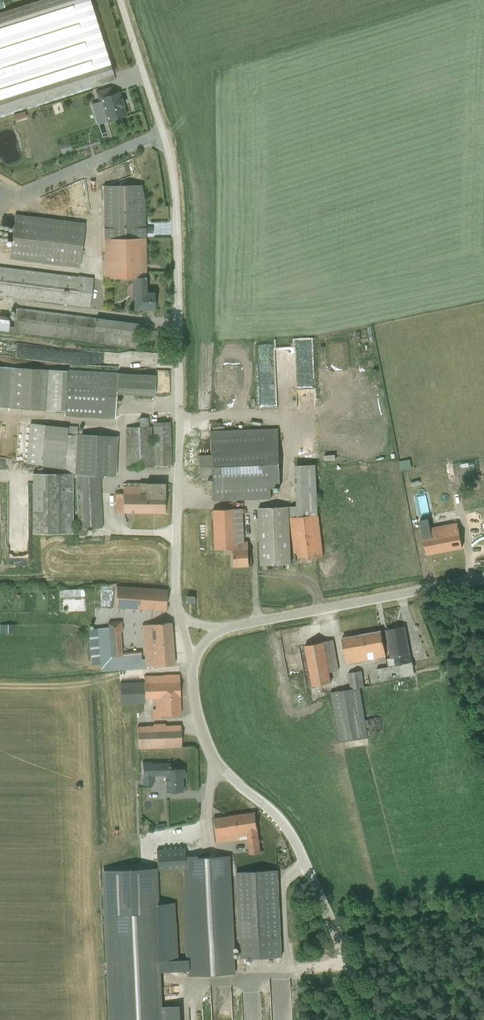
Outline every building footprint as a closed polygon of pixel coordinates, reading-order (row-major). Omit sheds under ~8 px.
[(112,74),(89,0),(57,0),(0,18),(0,109),(112,74)] [(105,121),(125,115),(122,106),(123,106),(121,99),(120,99),(118,92),(112,94),(110,87),(95,91),(98,102),(99,102),(105,121)] [(53,103),(43,106),(46,115),(56,112),(53,103)] [(80,206),(77,189),(69,191),(67,185),(60,186),(65,209),(80,206)] [(143,199),(141,185),(102,186),(104,278),(129,278),(145,278),(143,199)] [(9,259),(78,267),(85,222),(14,214),(9,259)] [(93,278),(77,276),(0,266),(0,295),(89,307),(93,278)] [(145,293),(145,278),(129,278),(128,294),(133,294),(133,309),(154,308),(154,293),(145,293)] [(140,324),(16,308),(13,326),(7,325),(8,316),(0,315),(0,331),(137,348),(140,324)] [(353,340),(363,339),(361,328),(351,329),(353,340)] [(252,395),(269,394),(267,341),(250,342),(252,395)] [(10,343),(8,355),(50,361),(52,349),(10,343)] [(155,375),(0,367),(0,407),(64,411),(63,416),(114,418),(115,394),(154,396),(155,375)] [(126,468),(170,465),(169,422),(152,422),(153,446),(151,446),(151,426),(148,426),(148,417),(138,417),(138,426),(124,427),(126,468)] [(78,529),(102,528),(100,475),(114,476),(117,435),(76,433),(76,426),(67,425),(67,427),(29,423),(26,463),(40,465),(40,466),(63,468),(76,474),(78,529)] [(211,500),(272,499),(271,486),(281,486),(279,428),(209,431),(210,455),(197,455),(198,477),(211,477),(211,500)] [(295,560),(324,556),(319,515),(316,464),(295,464),(297,506),(258,508),(261,564),(292,563),(290,517),(291,517),(295,560)] [(32,533),(71,533),(71,473),(32,473),(32,533)] [(164,494),(165,483),(124,482),(124,485),(122,485),(122,493),(164,494)] [(164,494),(122,493),(115,493),(115,511),(164,512),(164,494)] [(461,510),(470,507),(468,500),(459,503),(461,510)] [(411,507),(414,516),(427,513),(425,504),(411,507)] [(232,566),(250,565),(249,541),(245,541),(244,513),(247,513),(246,508),(243,508),(211,509),(213,549),(231,548),(232,566)] [(428,554),(462,547),(457,522),(422,528),(428,554)] [(59,596),(83,596),(83,587),(59,586),(59,596)] [(114,607),(164,611),(166,589),(116,586),(114,607)] [(188,593),(180,592),(179,601),(188,602),(188,593)] [(118,669),(141,667),(140,651),(122,652),(120,635),(122,635),(121,621),(108,621),(108,627),(87,629),(90,665),(102,664),(102,670),(118,669)] [(145,666),(173,664),(170,622),(142,625),(145,666)] [(389,666),(411,662),(405,626),(386,629),(391,657),(387,658),(389,666)] [(386,656),(381,630),(342,638),(347,663),(386,656)] [(339,670),(333,640),(305,645),(313,686),(332,682),(330,672),(339,670)] [(414,675),(411,662),(389,666),(377,668),(380,681),(414,675)] [(339,742),(368,737),(360,687),(370,685),(369,676),(363,677),(362,670),(348,672),(351,689),(331,692),(339,742)] [(160,715),(180,714),(178,674),(144,675),(144,681),(120,682),(121,703),(144,702),(144,698),(154,698),(155,708),(152,708),(152,718),(160,718),(160,715)] [(405,689),(416,687),(415,679),(404,681),(405,689)] [(112,711),(112,721),(125,720),(125,710),(112,711)] [(152,725),(137,726),(138,747),(181,746),(180,725),(164,725),(164,723),(152,724),(152,725)] [(164,790),(181,791),(181,780),(181,776),(183,776),(184,768),(169,768),(169,762),(151,762),(151,775),(165,775),(164,790)] [(250,853),(261,851),(255,812),(212,818),(216,843),(248,838),(250,853)] [(184,847),(156,849),(157,871),(184,869),(189,960),(159,961),(160,972),(189,971),(189,976),(235,974),(229,855),(199,857),(199,855),(184,855),(184,847)] [(101,871),(108,1019),(163,1019),(160,972),(159,961),(155,867),(101,871)] [(278,870),(237,872),(240,958),(283,956),(278,870)]
